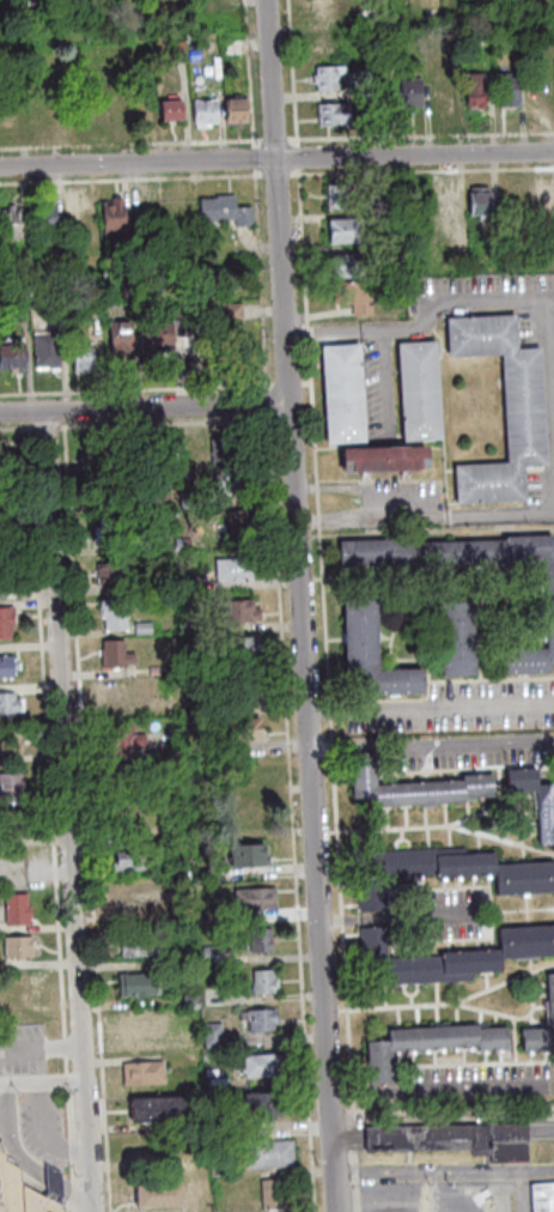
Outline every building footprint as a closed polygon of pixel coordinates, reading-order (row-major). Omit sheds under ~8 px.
[(334,20),(334,0),(312,0),(312,20),(334,20)] [(504,19),(504,2),(519,1),(520,18),(504,19)] [(473,28),(482,26),(483,43),(474,43),(473,28)] [(309,68),(329,67),(330,91),(311,92),(310,84),(308,85),(306,77),(310,75),(309,68)] [(457,75),(476,74),(479,104),(475,105),(475,110),(471,110),(471,105),(459,107),(457,75)] [(489,75),(510,74),(512,107),(492,108),(489,75)] [(414,78),(416,107),(395,108),(394,80),(414,78)] [(432,80),(432,108),(453,108),(453,80),(432,80)] [(351,98),(349,86),(366,84),(367,97),(351,98)] [(223,123),(221,99),(243,98),(244,122),(223,123)] [(214,123),(190,123),(189,99),(214,99),(214,123)] [(95,122),(120,122),(120,101),(95,101),(95,122)] [(156,102),(178,101),(178,121),(157,121),(156,102)] [(311,128),(310,105),(341,104),(342,126),(311,128)] [(143,120),(152,120),(152,107),(143,107),(143,120)] [(367,134),(366,117),(382,116),(383,133),(367,134)] [(534,190),(534,183),(549,182),(550,190),(553,190),(553,214),(531,216),(531,190),(534,190)] [(323,210),(322,186),(343,184),(345,208),(323,210)] [(504,220),(525,220),(525,184),(504,184),(504,220)] [(381,205),(381,186),(392,186),(394,205),(381,205)] [(486,192),(487,192),(488,214),(467,216),(465,193),(468,193),(467,187),(486,186),(486,192)] [(442,217),(432,217),(432,194),(433,194),(433,188),(452,188),(452,193),(453,193),(455,216),(452,216),(452,220),(443,220),(442,217)] [(212,198),(212,195),(231,195),(232,206),(248,206),(249,225),(230,226),(230,223),(196,225),(195,199),(212,198)] [(109,201),(109,198),(118,196),(118,201),(121,201),(122,234),(99,235),(98,201),(109,201)] [(53,234),(31,235),(30,204),(51,202),(53,234)] [(20,237),(0,238),(0,209),(18,207),(20,237)] [(325,244),(324,219),(357,219),(357,243),(325,244)] [(446,261),(446,241),(463,241),(464,260),(446,261)] [(327,278),(327,255),(358,254),(358,278),(327,278)] [(118,297),(118,279),(133,279),(134,297),(118,297)] [(349,315),(348,303),(329,304),(329,281),(372,280),(372,296),(364,297),(364,304),(369,304),(369,315),(349,315)] [(215,329),(224,329),(224,322),(219,323),(218,303),(238,303),(239,322),(237,322),(237,329),(238,329),(238,345),(250,345),(250,359),(217,360),(215,329)] [(513,349),(536,347),(542,466),(520,467),(522,502),(452,505),(450,465),(503,462),(497,354),(444,358),(442,319),(511,315),(513,349)] [(105,323),(127,322),(128,351),(124,351),(124,353),(108,354),(105,323)] [(136,325),(169,323),(170,351),(138,352),(136,325)] [(29,333),(55,332),(56,368),(30,369),(29,333)] [(392,344),(432,341),(438,438),(398,441),(392,344)] [(20,369),(0,370),(0,345),(19,344),(20,369)] [(361,441),(323,443),(317,346),(355,344),(361,441)] [(71,372),(69,347),(89,346),(90,372),(71,372)] [(208,463),(206,440),(239,438),(241,461),(208,463)] [(337,474),(336,449),(424,447),(424,472),(337,474)] [(86,468),(86,449),(114,448),(115,467),(86,468)] [(216,461),(164,459),(163,492),(215,494),(216,461)] [(211,492),(209,472),(238,471),(241,491),(211,492)] [(177,508),(176,491),(194,490),(195,507),(177,508)] [(225,540),(224,513),(246,511),(248,539),(225,540)] [(115,544),(92,545),(90,519),(114,517),(115,544)] [(548,557),(553,556),(553,661),(546,661),(546,674),(497,675),(497,650),(543,648),(542,613),(540,613),(538,559),(504,560),(504,564),(391,568),(391,565),(335,566),(335,541),(392,539),(392,544),(501,540),(501,537),(548,535),(548,557)] [(132,552),(130,543),(147,541),(147,551),(132,552)] [(212,583),(211,560),(254,558),(255,569),(245,570),(246,581),(212,583)] [(95,586),(93,564),(120,562),(121,583),(95,586)] [(173,593),(172,580),(194,578),(194,592),(173,593)] [(122,598),(123,630),(101,631),(101,618),(98,618),(97,600),(122,598)] [(218,624),(217,602),(246,600),(248,610),(256,608),(257,622),(218,624)] [(373,672),(418,671),(418,696),(360,698),(360,675),(341,677),(339,602),(371,601),(373,672)] [(436,602),(469,601),(470,678),(438,678),(436,602)] [(8,638),(8,625),(12,625),(11,606),(0,607),(0,639),(8,638)] [(132,635),(130,623),(147,622),(148,634),(132,635)] [(227,659),(226,638),(251,637),(252,656),(227,659)] [(121,663),(121,668),(99,669),(98,642),(120,641),(121,654),(130,653),(132,663),(121,663)] [(10,678),(10,671),(17,671),(17,663),(10,663),(10,655),(0,655),(0,678),(10,678)] [(221,671),(206,672),(205,656),(221,655),(221,671)] [(146,674),(146,667),(156,666),(157,674),(146,674)] [(232,703),(231,680),(252,679),(254,702),(232,703)] [(103,707),(102,683),(124,681),(126,704),(103,707)] [(2,714),(4,720),(18,720),(17,714),(20,714),(20,697),(12,697),(11,692),(0,693),(0,714),(2,714)] [(157,716),(157,698),(173,698),(175,715),(157,716)] [(224,744),(223,721),(256,720),(257,741),(224,744)] [(132,746),(132,755),(105,756),(103,723),(129,722),(130,734),(142,733),(142,746),(132,746)] [(17,753),(17,729),(0,729),(0,754),(17,753)] [(157,758),(156,741),(175,740),(175,757),(157,758)] [(459,800),(461,804),(371,808),(371,798),(348,799),(346,756),(370,755),(372,786),(458,782),(458,777),(488,776),(489,799),(459,800)] [(106,763),(127,762),(128,790),(105,792),(105,775),(108,775),(106,763)] [(534,787),(553,786),(553,846),(535,847),(531,793),(504,794),(503,771),(532,770),(534,787)] [(22,799),(22,780),(17,781),(17,772),(0,773),(0,800),(22,799)] [(269,804),(240,804),(240,829),(269,829),(269,804)] [(146,835),(146,805),(113,805),(113,835),(146,835)] [(22,837),(22,810),(0,811),(0,838),(22,837)] [(227,866),(226,844),(261,842),(262,863),(227,866)] [(491,877),(432,879),(432,875),(379,878),(381,911),(355,913),(353,878),(369,878),(366,853),(462,848),(462,855),(491,854),(492,866),(550,863),(552,893),(492,897),(491,877)] [(152,868),(112,871),(111,852),(151,849),(152,868)] [(231,911),(230,889),(272,886),(274,909),(231,911)] [(116,909),(115,890),(150,887),(151,908),(116,909)] [(5,925),(30,923),(29,891),(2,892),(5,925)] [(494,931),(553,927),(553,958),(497,960),(498,974),(469,975),(469,981),(373,987),(372,960),(358,962),(355,928),(382,927),(384,959),(437,957),(437,955),(495,951),(494,931)] [(248,953),(246,929),(268,928),(269,952),(248,953)] [(158,955),(118,957),(117,933),(156,931),(158,955)] [(32,934),(4,934),(4,956),(32,956),(32,934)] [(218,964),(200,964),(199,947),(218,946),(218,964)] [(250,994),(248,970),(270,969),(272,993),(250,994)] [(144,995),(145,999),(133,1000),(132,995),(116,996),(115,976),(152,974),(153,994),(144,995)] [(11,998),(39,998),(39,975),(11,975),(11,998)] [(542,976),(553,975),(553,1034),(548,1035),(549,1052),(518,1054),(517,1031),(546,1030),(542,976)] [(181,1010),(179,995),(196,994),(196,1008),(181,1010)] [(245,1031),(244,1010),(272,1008),(273,1025),(269,1025),(270,1030),(245,1031)] [(154,1014),(156,1026),(163,1026),(163,1036),(123,1037),(122,1028),(116,1028),(116,1016),(154,1014)] [(219,1047),(201,1048),(200,1024),(218,1023),(219,1047)] [(474,1054),(473,1048),(386,1054),(389,1085),(365,1086),(361,1043),(384,1042),(383,1032),(471,1026),(473,1031),(503,1030),(504,1052),(474,1054)] [(183,1050),(182,1038),(197,1038),(199,1049),(183,1050)] [(242,1075),(241,1053),(281,1050),(282,1073),(242,1075)] [(160,1059),(162,1080),(120,1083),(118,1061),(160,1059)] [(250,1110),(242,1110),(241,1091),(249,1091),(249,1087),(281,1086),(282,1116),(250,1117),(250,1110)] [(127,1121),(126,1099),(179,1096),(181,1119),(127,1121)] [(524,1158),(488,1161),(488,1153),(469,1155),(468,1147),(363,1151),(361,1125),(523,1119),(524,1158)] [(156,1134),(133,1134),(133,1160),(156,1160),(156,1134)] [(243,1166),(243,1158),(236,1159),(235,1141),(290,1138),(291,1164),(243,1166)] [(62,1195),(63,1211),(1,1211),(0,1211),(0,1140),(1,1140),(2,1150),(6,1156),(5,1159),(20,1166),(22,1182),(47,1195),(45,1187),(45,1177),(44,1165),(61,1171),(62,1184),(62,1195)] [(266,1208),(264,1178),(290,1177),(292,1207),(266,1208)] [(140,1206),(139,1184),(184,1181),(185,1202),(140,1206)] [(534,1183),(553,1182),(553,1211),(535,1211),(534,1183)]
